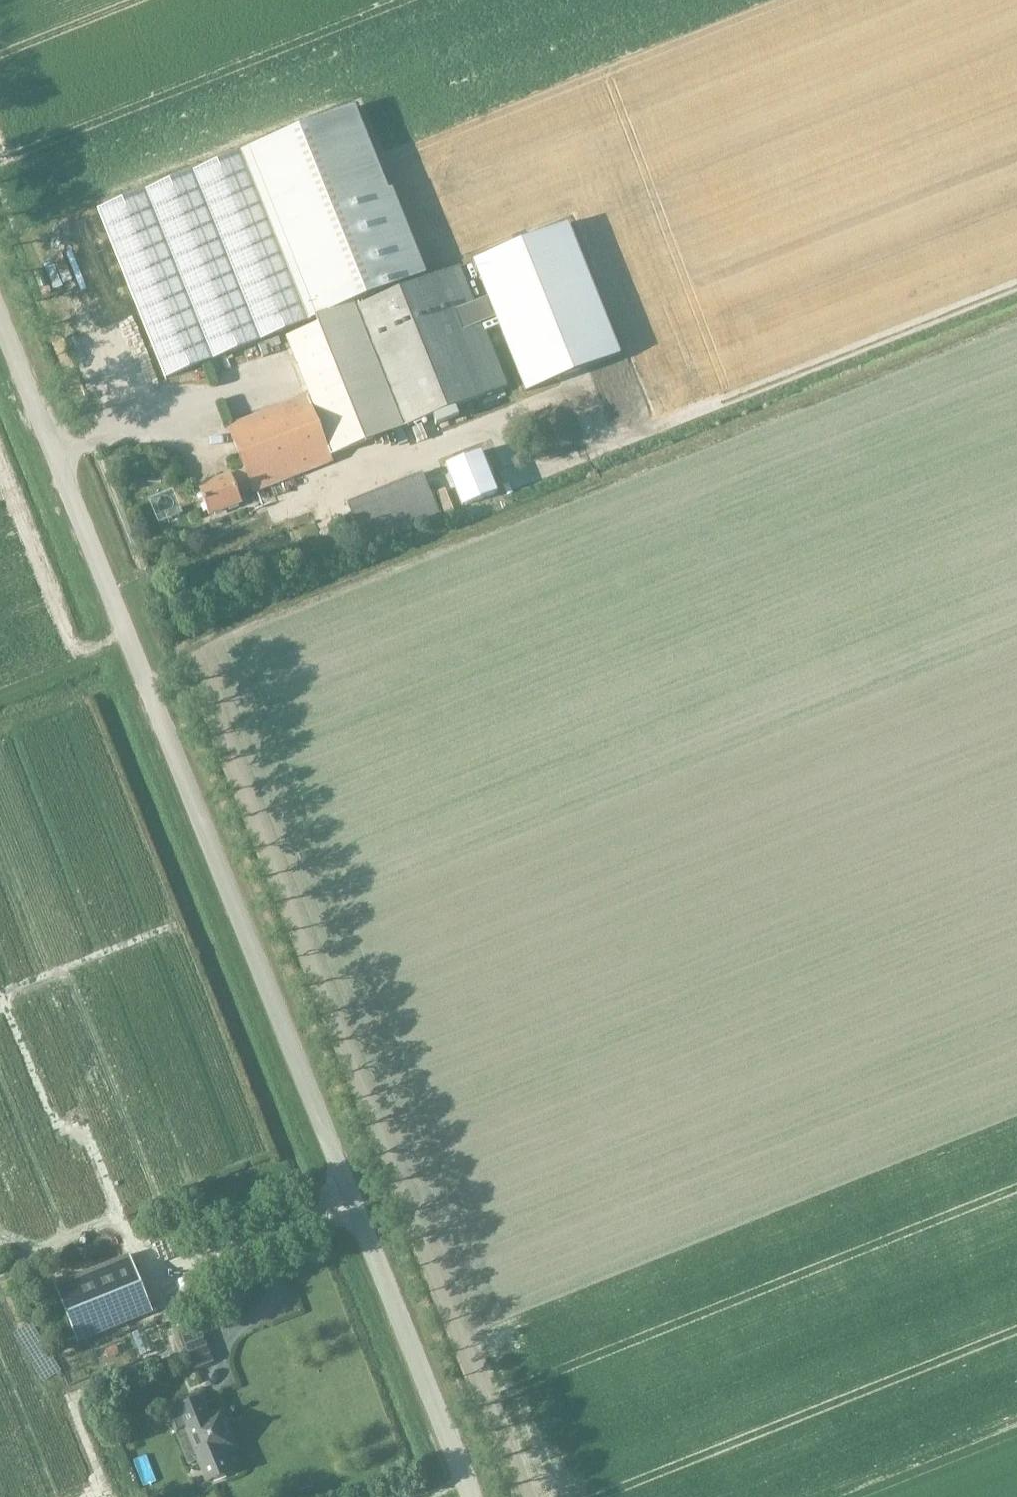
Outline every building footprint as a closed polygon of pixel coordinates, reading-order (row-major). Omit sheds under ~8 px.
[(422,276),(387,189),(354,107),(98,210),(165,378),(317,318),(319,325),(288,338),(311,394),(308,396),(307,394),(229,425),(245,468),(231,474),(231,473),(199,486),(209,514),(243,501),(239,494),(252,488),(254,493),(334,461),(333,457),(407,426),(508,386),(486,330),(475,303),(460,265),(359,306),(357,302),(422,276)] [(567,224),(473,261),(488,298),(475,303),(486,330),(499,325),(526,392),(619,355),(567,224)] [(87,372),(98,369),(90,345),(79,349),(87,372)] [(481,450),(445,465),(462,506),(498,492),(481,450)] [(421,472),(346,503),(366,549),(440,519),(421,472)] [(153,1311),(130,1254),(54,1284),(77,1342),(153,1311)] [(199,1397),(169,1410),(177,1429),(185,1426),(206,1479),(229,1470),(221,1452),(234,1447),(220,1411),(207,1417),(199,1397)]
